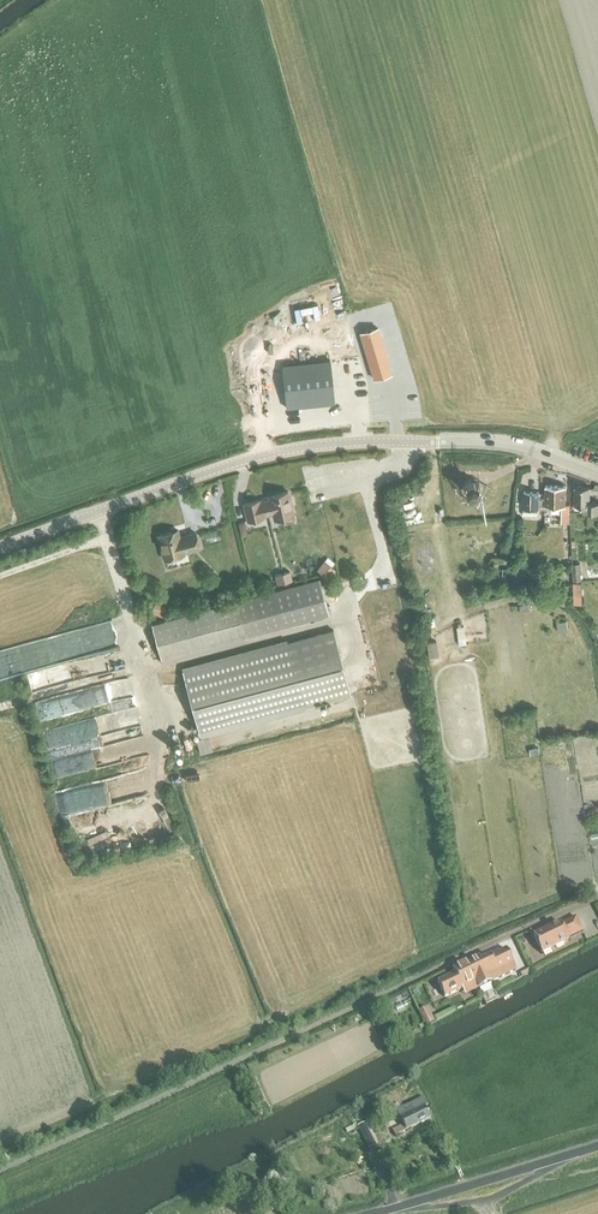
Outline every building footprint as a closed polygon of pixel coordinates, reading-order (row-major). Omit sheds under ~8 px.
[(378,327),(360,333),(374,379),(391,373),(378,327)] [(332,361),(282,366),(287,408),(337,402),(332,361)] [(462,485),(462,486),(462,488),(462,490),(463,491),(464,493),(466,494),(467,495),(469,495),(471,495),(472,495),(474,494),(475,493),(477,492),(478,490),(478,489),(478,487),(478,485),(478,484),(477,482),(476,481),(474,480),(473,479),(471,479),(469,478),(468,479),(466,479),(465,480),(463,482),(463,483),(462,485)] [(522,508),(522,515),(537,516),(537,508),(550,509),(550,505),(561,505),(561,521),(568,521),(568,505),(564,505),(565,486),(544,486),(544,499),(538,499),(538,492),(523,491),(522,508)] [(589,501),(589,487),(574,486),(574,505),(583,505),(583,511),(597,512),(597,501),(589,501)] [(270,495),(270,499),(260,501),(259,499),(245,503),(248,520),(249,520),(250,522),(257,521),(256,518),(263,516),(263,515),(273,512),(275,519),(293,514),(291,505),(293,504),(292,498),(289,497),(288,491),(270,495)] [(183,552),(200,547),(196,532),(179,537),(178,530),(158,535),(165,559),(184,554),(183,552)] [(580,579),(580,567),(580,563),(572,563),(572,567),(573,580),(580,579)] [(330,565),(323,574),(328,578),(335,569),(330,565)] [(275,575),(277,584),(293,580),(290,571),(275,575)] [(500,574),(486,577),(487,584),(501,581),(500,574)] [(160,656),(161,658),(328,613),(319,578),(152,623),(160,656)] [(581,582),(573,582),(574,604),(582,604),(581,582)] [(155,603),(151,612),(162,616),(165,607),(155,603)] [(428,618),(422,619),(424,628),(430,626),(428,618)] [(566,621),(557,622),(558,631),(567,630),(566,621)] [(463,626),(456,627),(458,645),(465,644),(463,626)] [(183,670),(200,735),(350,694),(333,629),(183,670)] [(436,641),(426,642),(429,657),(438,655),(436,641)] [(567,938),(582,931),(575,917),(560,924),(559,922),(532,935),(541,953),(568,941),(567,938)] [(465,994),(516,970),(506,949),(481,961),(479,956),(452,969),(454,974),(437,982),(445,997),(462,989),(465,994)] [(406,992),(384,1003),(386,1007),(408,996),(406,992)] [(426,1008),(419,1012),(425,1027),(433,1023),(426,1008)] [(410,1104),(396,1111),(400,1118),(405,1129),(430,1118),(428,1115),(424,1107),(427,1106),(423,1098),(410,1104)] [(392,1129),(395,1136),(405,1131),(402,1124),(392,1129)] [(358,1129),(368,1149),(375,1146),(365,1126),(358,1129)]
